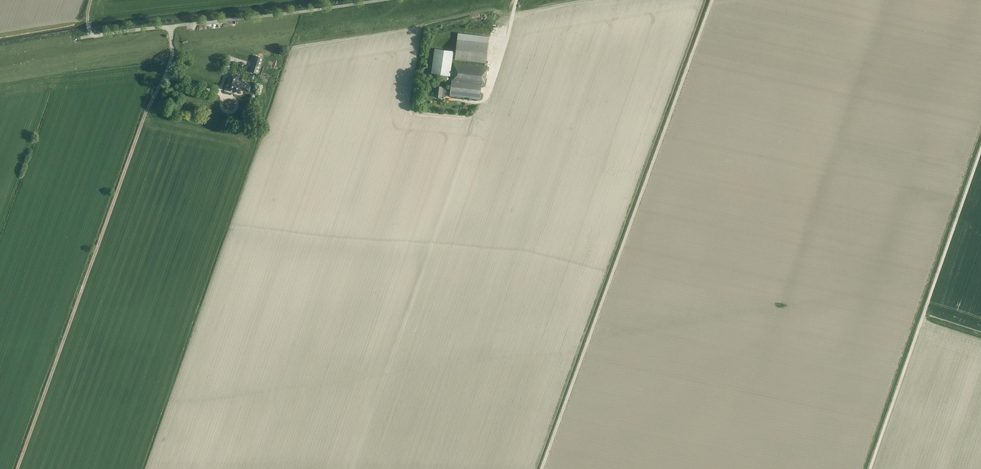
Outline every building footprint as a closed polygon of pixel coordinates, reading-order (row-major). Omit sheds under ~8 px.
[(458,33),(457,39),(455,51),(435,48),(431,73),(452,76),(450,87),(435,85),(434,96),(442,97),(442,92),(450,93),(450,95),(480,99),(482,85),(485,85),(487,68),(454,63),(452,71),(451,71),(453,57),(455,57),(455,59),(486,63),(489,36),(458,33)] [(251,66),(249,70),(258,73),(263,58),(254,55),(252,63),(253,63),(252,67),(251,66)] [(239,75),(233,73),(233,75),(232,74),(227,89),(240,93),(241,90),(242,90),(243,88),(249,90),(251,86),(237,81),(239,75)]
